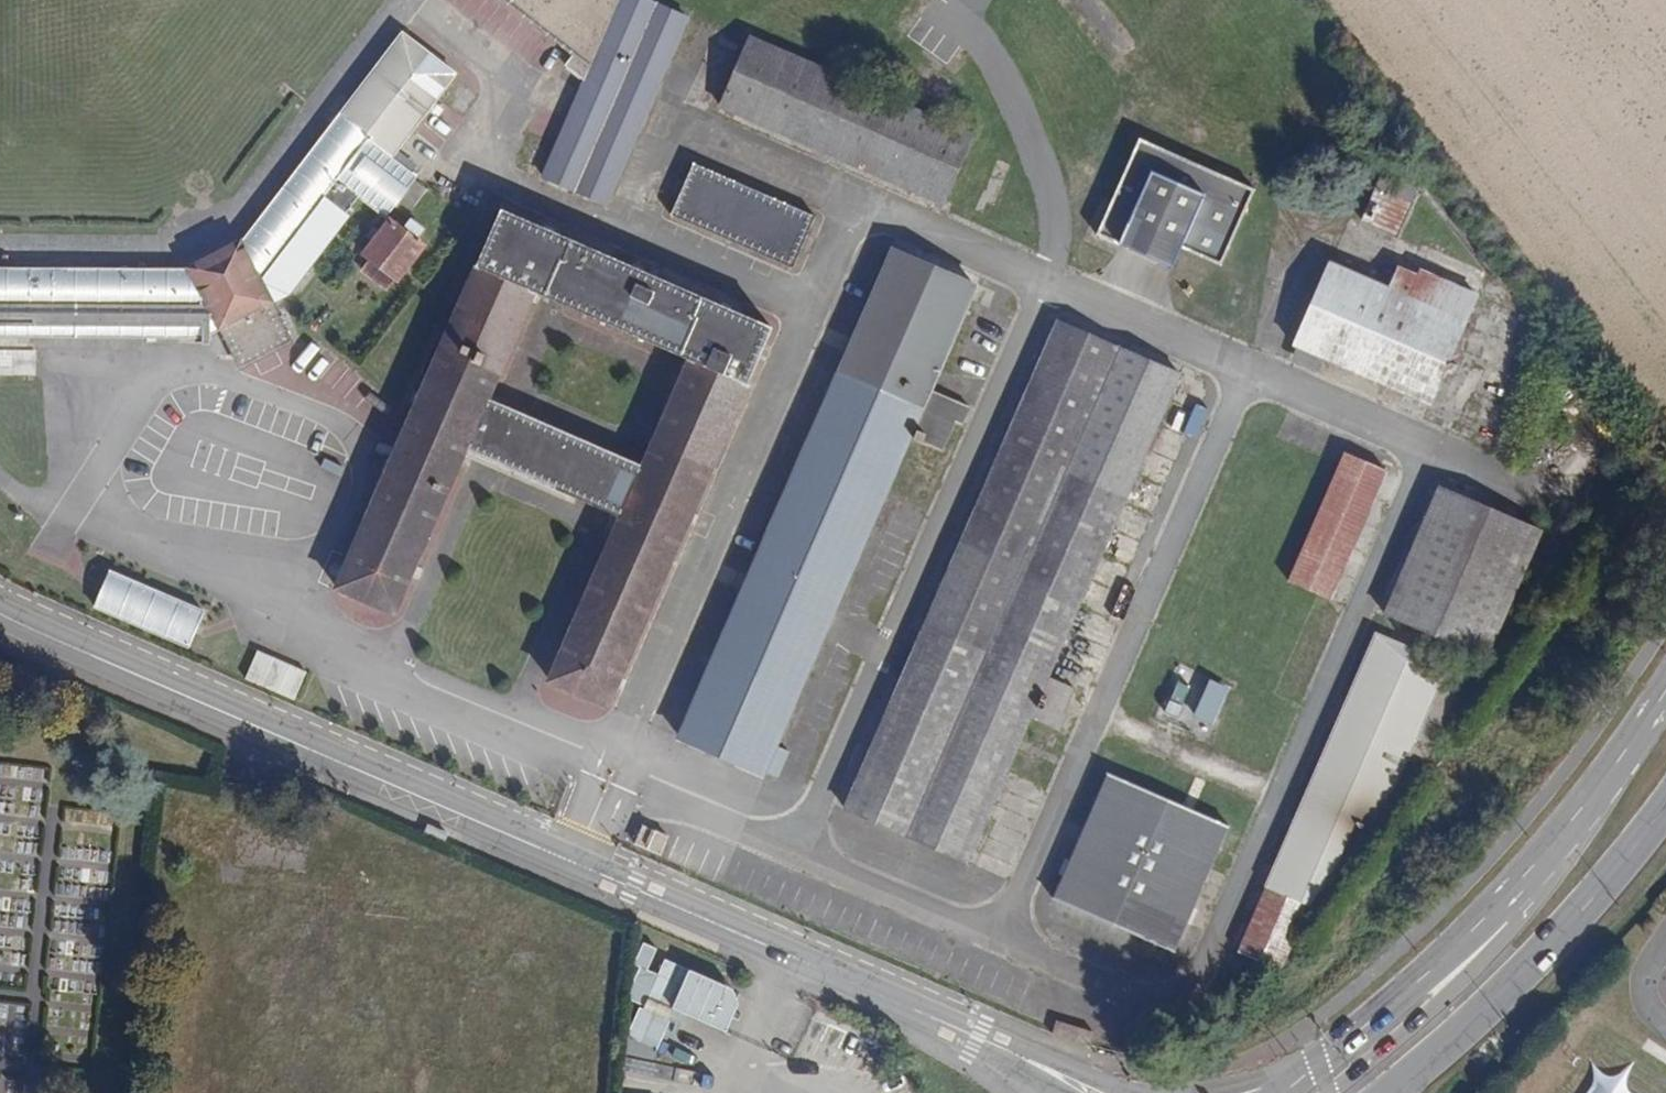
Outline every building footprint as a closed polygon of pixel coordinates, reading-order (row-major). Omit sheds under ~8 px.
[(573,54),(591,68),(585,81),(544,177),(608,205),(688,20),(641,0),(503,0),(573,54)] [(404,36),(244,242),(188,272),(0,271),(0,334),(223,335),(240,368),(289,342),(269,301),(289,291),(348,215),(343,212),(357,196),(383,216),(393,204),(406,187),(415,177),(409,172),(390,157),(395,150),(425,111),(432,103),(454,74),(404,36)] [(591,68),(573,54),(564,65),(585,81),(591,68)] [(433,118),(440,109),(432,103),(425,111),(433,118)] [(1172,284),(1242,239),(1230,221),(1267,198),(1246,165),(1228,138),(1223,130),(1117,199),(1172,284)] [(414,166),(395,150),(390,157),(409,172),(414,166)] [(811,219),(694,169),(674,214),(792,263),(811,219)] [(1415,190),(1385,176),(1365,221),(1394,235),(1415,190)] [(417,196),(406,187),(393,204),(404,212),(417,196)] [(467,449),(621,516),(549,680),(608,706),(772,331),(500,213),(337,587),(395,613),(467,449)] [(424,229),(412,220),(405,229),(392,220),(363,257),(369,262),(393,280),(396,283),(426,245),(416,238),(424,229)] [(976,288),(892,251),(679,736),(762,774),(765,768),(776,772),(787,747),(777,742),(907,446),(938,460),(950,431),(962,403),(931,389),(976,288)] [(363,271),(386,289),(393,280),(369,262),(363,271)] [(1388,292),(1329,266),(1295,344),(1325,357),(1430,404),(1477,296),(1420,272),(1418,279),(1397,270),(1388,292)] [(1178,378),(1057,325),(847,807),(967,860),(1029,720),(1060,733),(1069,715),(1064,713),(1075,689),(1048,678),(1178,378)] [(1325,357),(1295,344),(1289,357),(1319,370),(1325,357)] [(36,354),(0,353),(0,373),(36,373),(36,354)] [(962,403),(950,431),(958,434),(971,407),(962,403)] [(1332,601),(1388,472),(1342,453),(1287,582),(1332,601)] [(1539,534),(1437,489),(1385,614),(1485,658),(1539,534)] [(204,614),(109,573),(95,605),(189,646),(204,614)] [(1467,675),(1377,635),(1238,953),(1281,971),(1310,907),(1317,910),(1338,862),(1344,849),(1356,822),(1376,831),(1406,761),(1426,769),(1467,675)] [(307,672),(257,651),(245,678),(295,700),(307,672)] [(1212,680),(1195,718),(1214,726),(1231,688),(1212,680)] [(1192,720),(1202,691),(1179,682),(1168,711),(1192,720)] [(330,695),(310,687),(306,697),(325,705),(330,695)] [(26,892),(30,866),(21,865),(29,801),(5,798),(7,781),(36,784),(38,768),(0,763),(0,889),(26,892)] [(1227,826),(1109,775),(1054,901),(1172,951),(1227,826)] [(1344,849),(1338,862),(1349,866),(1354,854),(1344,849)] [(727,987),(666,960),(649,997),(711,1024),(727,987)] [(643,1010),(630,1037),(644,1044),(656,1016),(643,1010)]
